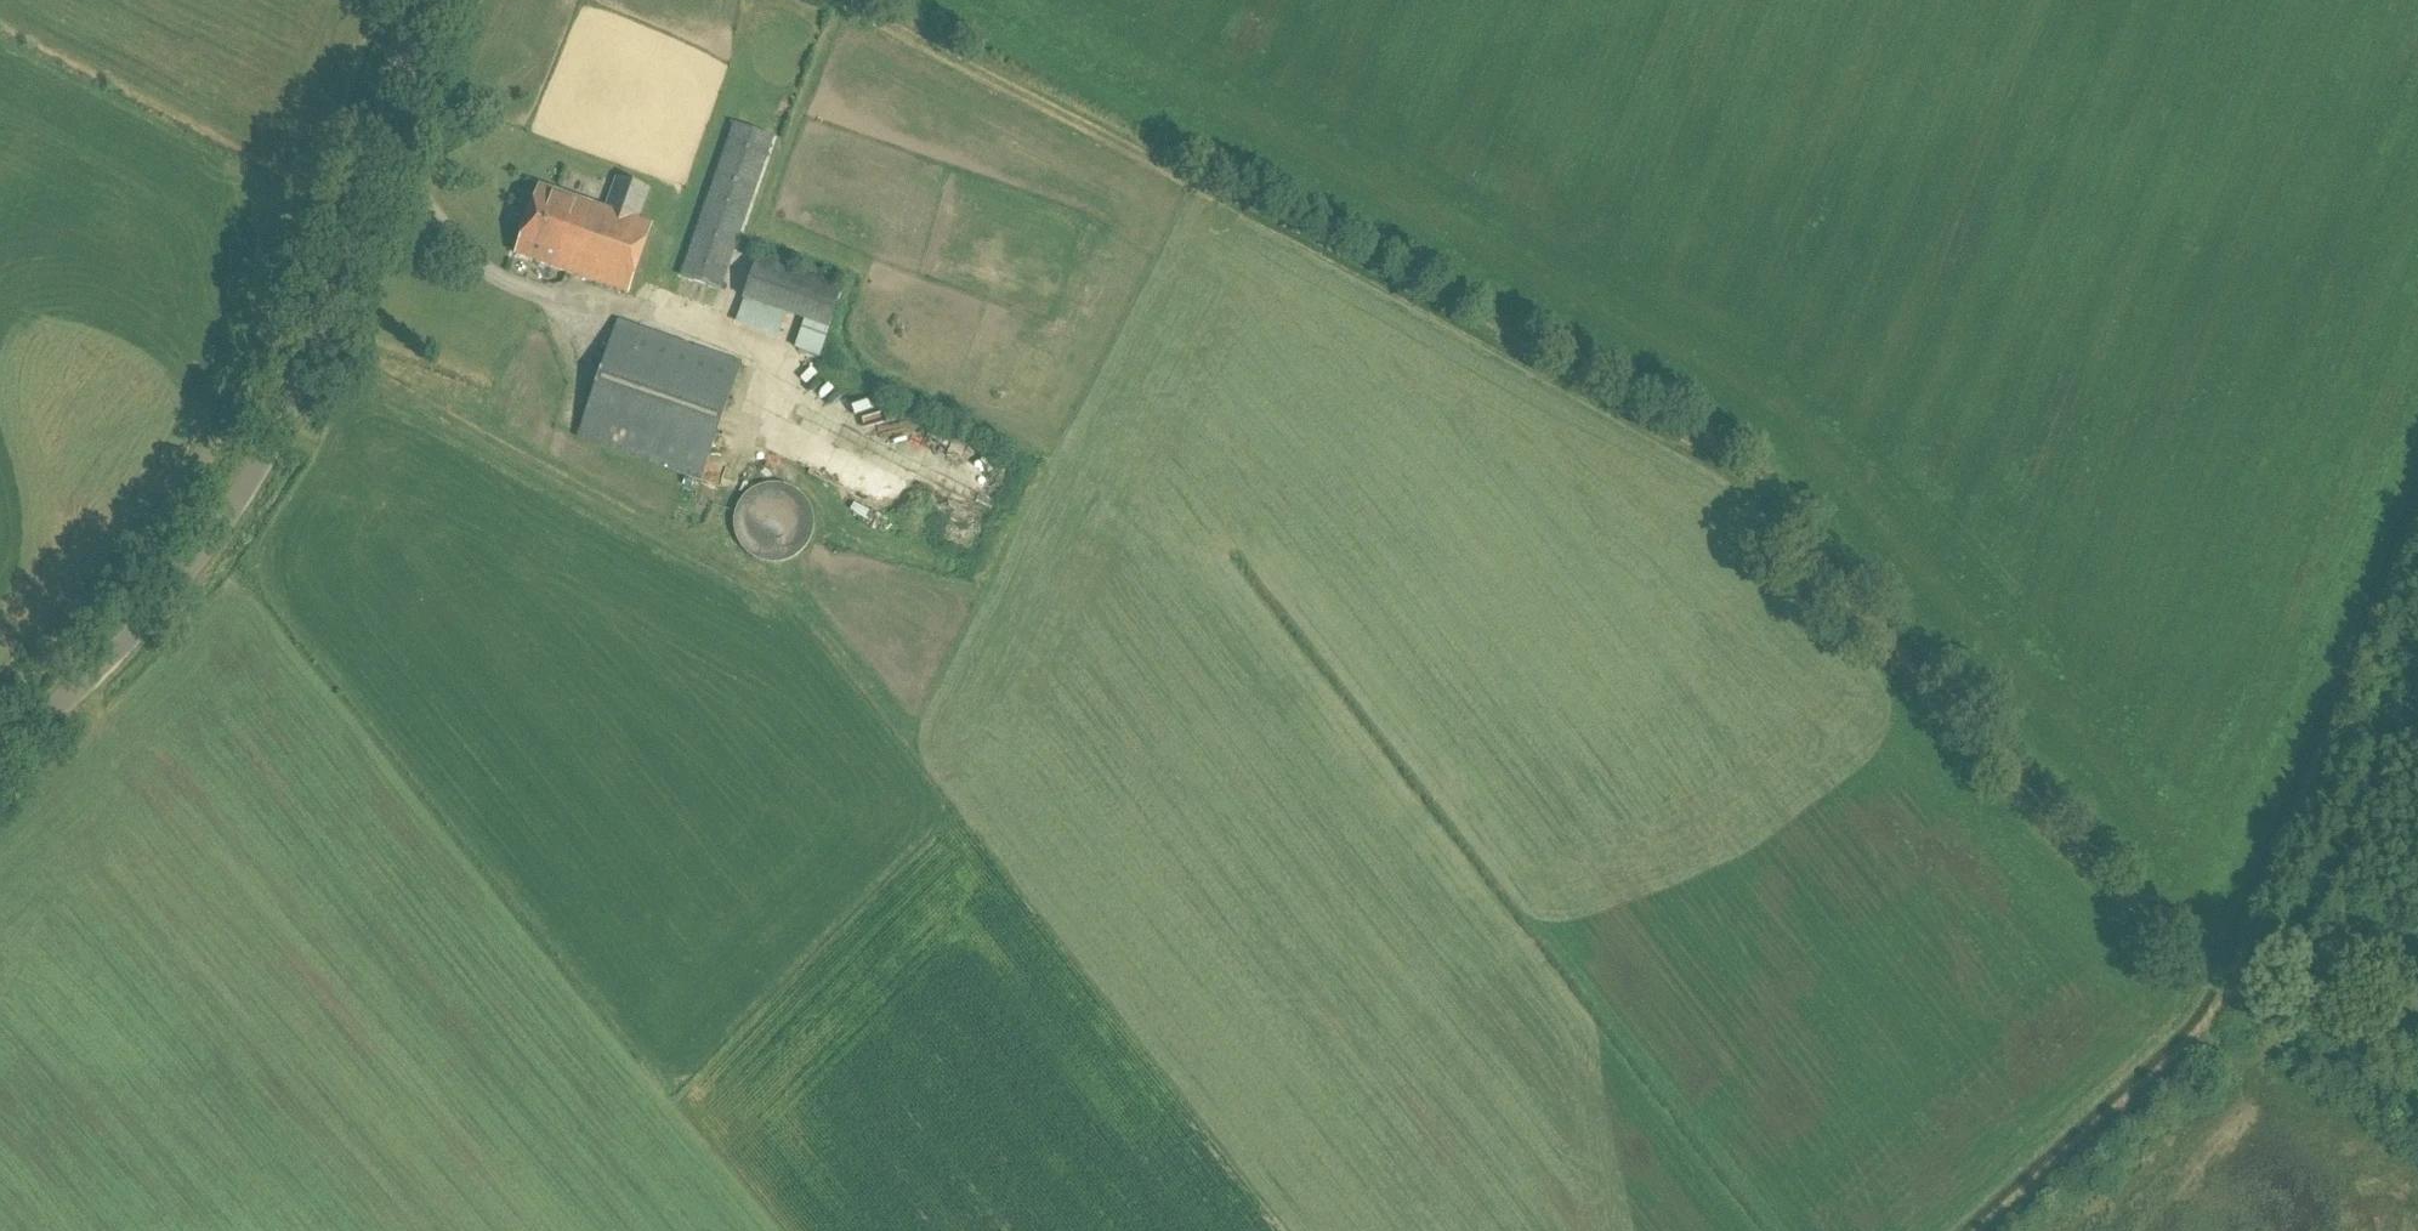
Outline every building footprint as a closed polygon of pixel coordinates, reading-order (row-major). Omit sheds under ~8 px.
[(682,277),(719,290),(772,139),(735,126),(682,277)] [(516,256),(628,295),(652,226),(638,222),(649,189),(616,178),(605,210),(540,187),(516,256)] [(803,323),(827,331),(839,299),(843,288),(757,257),(753,268),(741,300),(803,323)] [(578,438),(700,480),(740,365),(618,322),(578,438)] [(817,357),(827,331),(803,323),(794,349),(817,357)] [(985,451),(976,479),(1002,487),(1011,459),(985,451)] [(734,517),(734,521),(733,524),(734,528),(734,531),(735,535),(736,538),(737,541),(739,544),(741,547),(743,550),(745,553),(748,555),(751,557),(754,559),(757,561),(760,562),(764,563),(767,564),(770,564),(774,564),(778,564),(781,563),(784,563),(788,562),(791,560),(794,558),(797,557),(800,554),(802,552),(805,549),(807,546),(809,543),(810,540),(811,537),(812,534),(813,530),(813,527),(813,523),(813,520),(813,516),(812,513),(811,510),(809,506),(808,503),(806,501),(804,498),(801,495),(799,493),(796,491),(793,489),(790,488),(787,486),(783,485),(780,485),(776,484),(773,484),(769,484),(766,485),(763,486),(759,487),(756,488),(753,490),(750,492),(748,494),(745,496),(743,499),(741,501),(739,504),(737,507),(736,511),(735,514),(734,517)]
